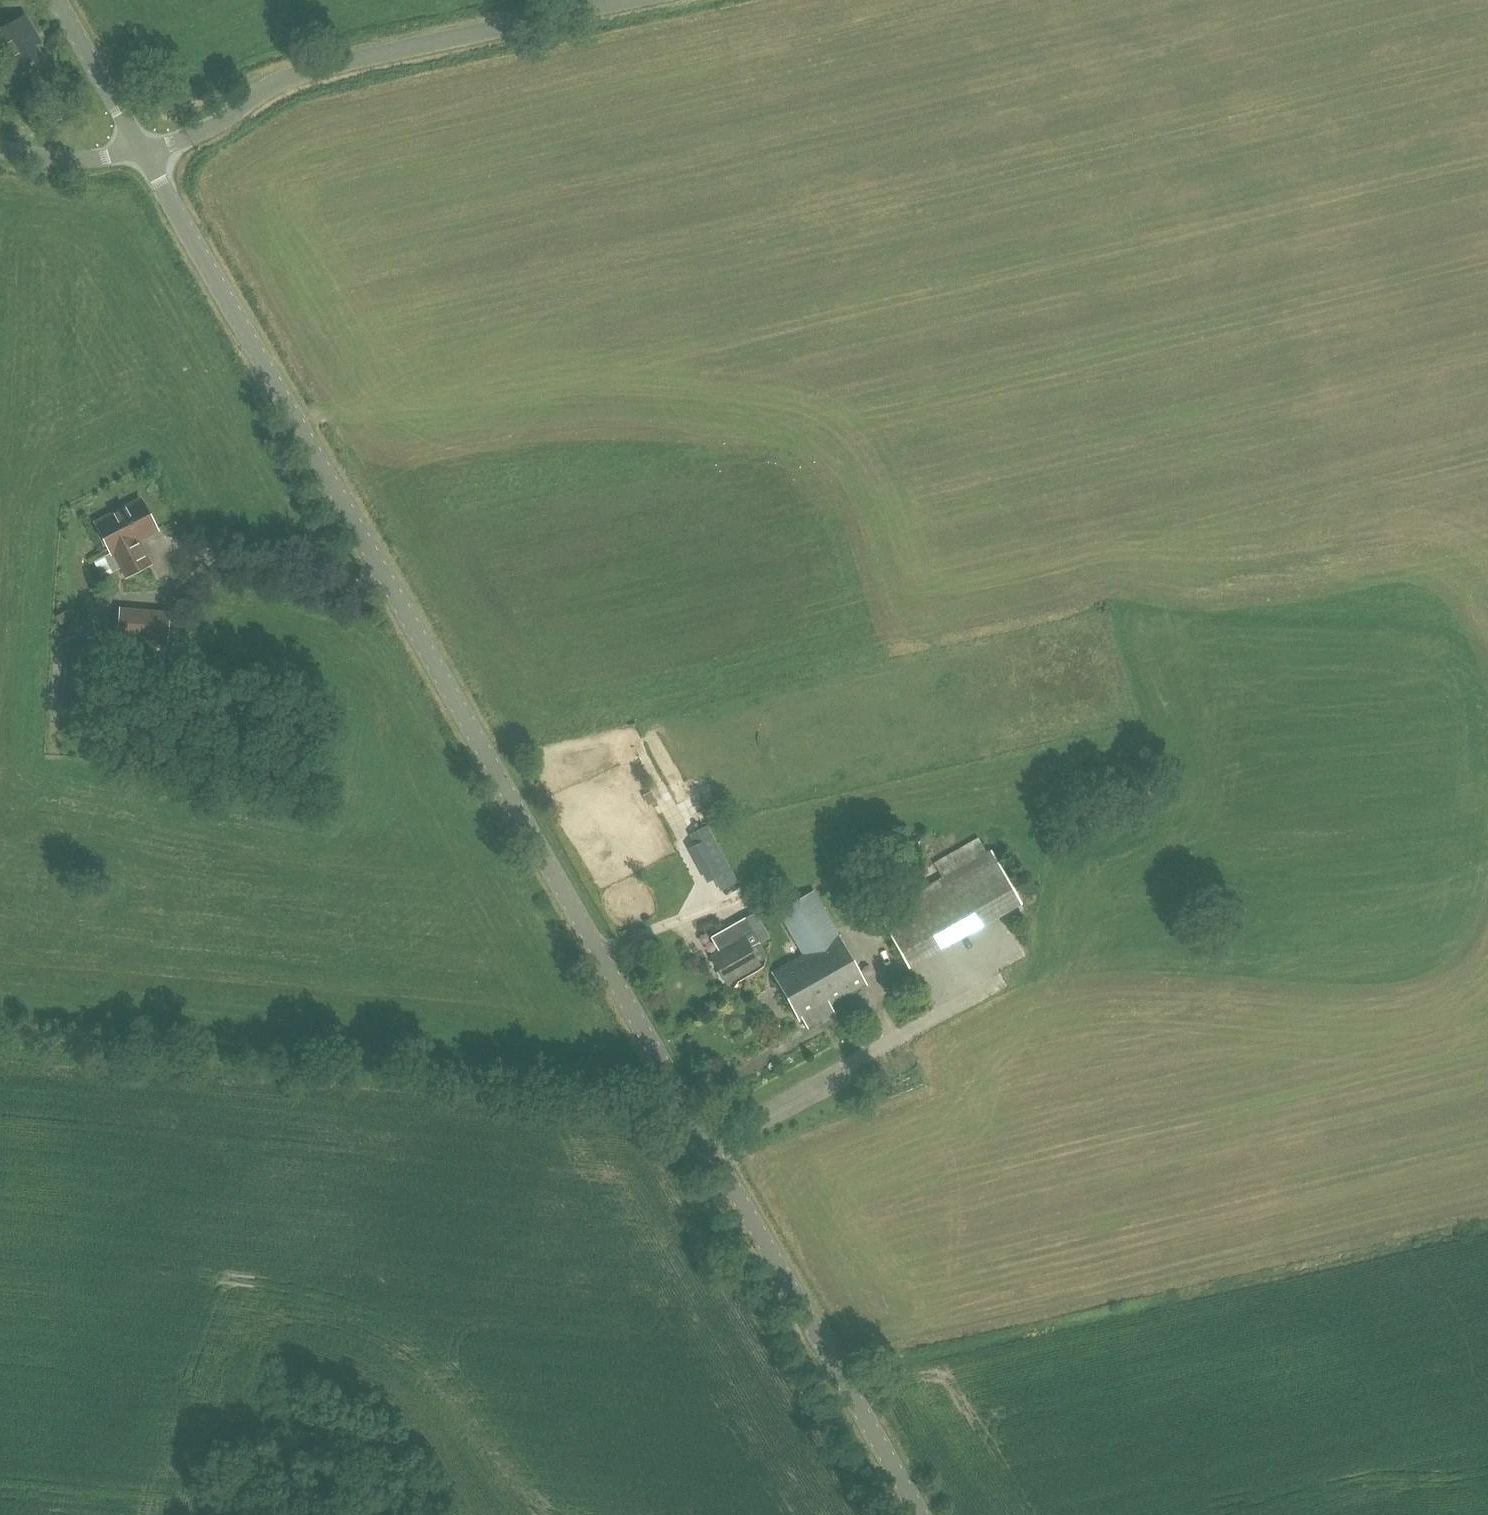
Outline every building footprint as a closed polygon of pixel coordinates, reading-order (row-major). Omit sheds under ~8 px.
[(35,46),(28,33),(33,30),(25,16),(0,30),(0,43),(17,73),(42,59),(35,46)] [(96,522),(112,552),(113,552),(126,576),(150,563),(137,540),(156,530),(140,499),(96,522)] [(118,617),(116,641),(124,642),(167,646),(169,622),(118,617)] [(735,880),(711,835),(695,844),(715,878),(720,888),(735,880)] [(881,918),(909,963),(1018,896),(991,850),(881,918)] [(818,1010),(864,983),(813,892),(780,910),(805,954),(790,963),(791,965),(774,974),(799,1018),(817,1008),(818,1010)] [(761,945),(771,938),(756,911),(712,937),(721,953),(712,958),(727,982),(759,963),(744,937),(753,932),(761,945)]
